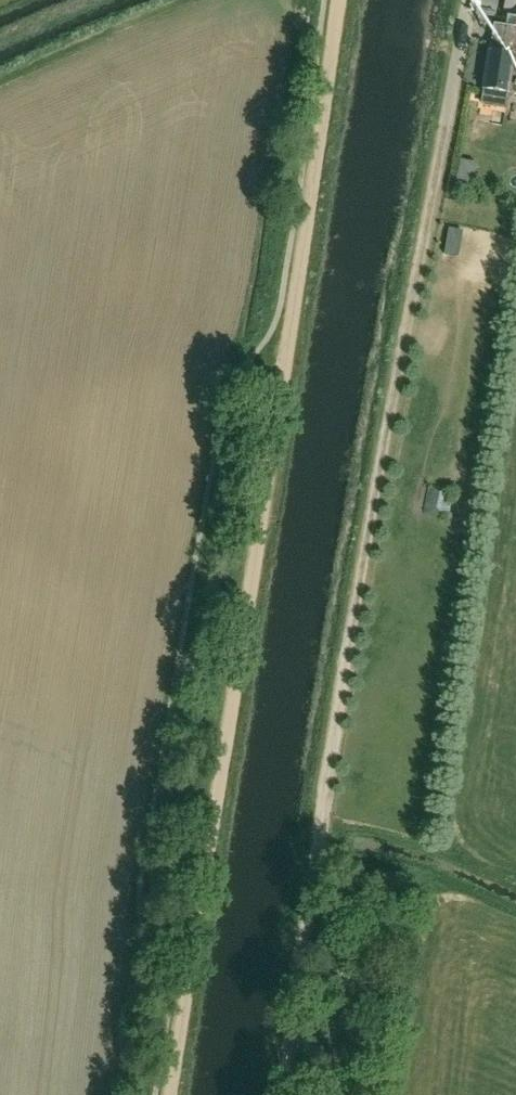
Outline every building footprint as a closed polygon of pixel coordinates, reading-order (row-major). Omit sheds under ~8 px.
[(506,17),(505,25),(494,23),(491,43),(490,52),(489,52),(483,89),(508,93),(508,92),(515,94),(515,0),(499,0),(496,16),(506,17)]
